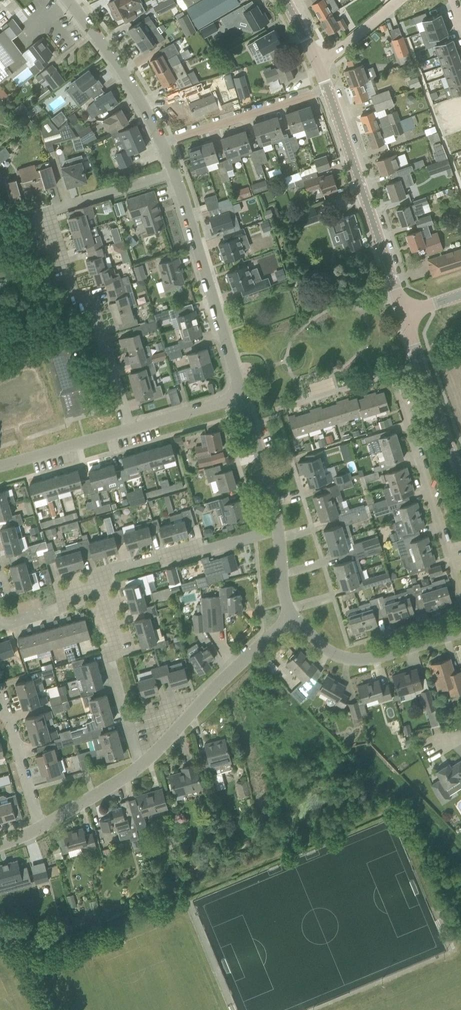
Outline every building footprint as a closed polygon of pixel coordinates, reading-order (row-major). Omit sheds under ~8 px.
[(108,3),(112,11),(110,12),(114,19),(116,18),(116,19),(122,16),(125,22),(132,18),(137,15),(134,10),(142,6),(141,2),(141,1),(142,1),(141,0),(113,0),(108,3)] [(153,6),(158,15),(177,5),(174,0),(164,0),(153,6)] [(188,7),(187,7),(199,27),(239,3),(238,1),(240,0),(184,0),(188,7)] [(320,19),(332,12),(336,10),(339,8),(334,0),(319,0),(312,4),(320,19)] [(244,4),(220,17),(225,27),(227,26),(240,19),(240,20),(247,22),(249,21),(253,29),(253,30),(269,21),(264,13),(262,14),(258,7),(257,5),(255,5),(252,7),(247,10),(243,5),(244,4)] [(332,12),(320,19),(321,21),(319,22),(322,28),(324,27),(328,34),(340,27),(342,30),(348,26),(342,17),(340,18),(337,20),(332,12)] [(425,12),(412,17),(414,23),(422,20),(425,30),(444,23),(441,13),(427,18),(425,12)] [(187,13),(184,14),(177,18),(186,36),(196,31),(187,13)] [(136,23),(128,29),(136,40),(155,27),(156,26),(151,19),(148,15),(136,23)] [(25,62),(27,60),(22,53),(11,39),(22,30),(12,17),(1,26),(3,29),(0,31),(0,81),(25,62)] [(240,19),(227,26),(227,28),(233,25),(252,30),(253,29),(249,21),(247,22),(240,20),(240,19)] [(204,37),(218,30),(213,22),(199,29),(204,37)] [(425,30),(420,32),(426,48),(434,45),(437,44),(435,38),(448,34),(444,23),(425,30)] [(155,27),(136,40),(144,51),(152,46),(164,38),(161,33),(160,34),(155,27)] [(275,32),(273,30),(255,40),(260,48),(251,53),(257,63),(274,58),(270,50),(281,44),(277,37),(279,36),(277,31),(275,32)] [(408,53),(402,36),(392,40),(398,56),(408,53)] [(42,68),(41,67),(47,62),(45,59),(52,54),(45,45),(47,44),(42,37),(24,51),(34,64),(29,68),(33,74),(42,68)] [(437,44),(434,45),(438,56),(456,49),(452,39),(437,44)] [(260,48),(255,40),(247,45),(251,53),(260,48)] [(161,53),(150,59),(157,73),(169,66),(169,67),(180,62),(176,54),(178,53),(173,42),(159,50),(161,53)] [(456,49),(438,56),(442,66),(459,59),(456,49)] [(227,51),(217,56),(219,59),(228,72),(236,67),(227,51)] [(350,86),(362,82),(371,79),(367,68),(365,69),(363,64),(360,65),(357,58),(347,61),(349,69),(344,71),(350,86)] [(442,66),(446,76),(460,70),(460,64),(459,59),(442,66)] [(157,73),(156,74),(158,78),(159,78),(164,86),(175,79),(179,88),(192,84),(180,62),(169,67),(169,66),(157,73)] [(289,62),(280,66),(264,72),(268,81),(279,77),(281,82),(295,76),(289,62)] [(53,89),(56,87),(64,81),(52,65),(35,77),(39,83),(45,78),(53,89)] [(96,80),(88,70),(74,80),(76,82),(66,90),(79,107),(94,93),(89,86),(96,80)] [(446,76),(449,86),(460,82),(460,70),(446,76)] [(230,75),(225,76),(228,88),(233,86),(230,75)] [(244,75),(233,78),(239,98),(250,95),(244,75)] [(418,77),(411,79),(413,86),(420,84),(418,77)] [(204,89),(203,87),(201,82),(179,90),(182,97),(191,94),(204,89)] [(362,82),(350,86),(356,102),(368,98),(362,82)] [(449,86),(453,97),(460,94),(460,82),(449,86)] [(51,91),(46,86),(33,96),(37,102),(51,91)] [(191,94),(187,96),(189,102),(189,103),(194,115),(217,106),(214,97),(213,93),(212,94),(209,87),(204,89),(191,94)] [(391,98),(388,90),(371,96),(374,104),(391,98)] [(95,115),(108,107),(117,102),(110,91),(102,96),(94,100),(95,101),(86,108),(91,117),(95,115)] [(436,91),(429,93),(431,100),(438,97),(436,91)] [(393,105),(391,98),(374,104),(376,111),(393,105)] [(22,102),(13,110),(19,117),(28,109),(22,102)] [(310,106),(298,110),(304,127),(307,137),(311,135),(310,130),(318,128),(315,118),(314,119),(310,106)] [(117,127),(119,126),(128,121),(121,109),(110,115),(102,120),(105,126),(107,125),(111,131),(117,128),(117,127)] [(304,127),(298,110),(286,114),(292,133),(299,131),(298,129),(304,127)] [(361,116),(366,132),(400,120),(396,110),(375,118),(372,112),(361,116)] [(24,114),(19,118),(28,129),(34,125),(24,114)] [(67,119),(67,118),(58,126),(56,123),(48,115),(42,119),(41,119),(37,122),(38,124),(47,152),(56,149),(54,143),(78,136),(67,119)] [(275,117),(265,120),(270,137),(272,143),(282,140),(288,138),(288,137),(287,133),(282,134),(280,126),(277,116),(275,117)] [(400,120),(366,132),(372,148),(381,144),(384,143),(382,138),(394,133),(395,135),(403,132),(415,128),(414,124),(411,116),(400,120)] [(270,137),(265,120),(253,124),(256,133),(259,143),(260,146),(272,143),(270,137)] [(73,125),(77,132),(84,128),(80,121),(73,125)] [(84,128),(77,132),(83,141),(95,134),(89,125),(87,126),(84,128)] [(145,146),(136,125),(118,132),(125,149),(114,153),(115,154),(112,155),(115,162),(118,161),(120,167),(131,162),(128,154),(145,146)] [(434,125),(424,129),(426,135),(436,131),(434,125)] [(245,131),(233,134),(240,156),(250,153),(255,171),(262,168),(261,164),(257,150),(251,152),(251,149),(245,131)] [(450,136),(452,142),(460,139),(460,132),(450,136)] [(221,138),(228,159),(230,159),(231,162),(241,159),(240,156),(233,134),(221,138)] [(295,135),(288,137),(288,138),(293,152),(299,149),(295,135)] [(288,138),(282,140),(289,161),(295,159),(293,152),(288,138)] [(212,141),(200,145),(206,162),(211,160),(212,162),(218,160),(212,141)] [(433,154),(436,161),(446,157),(440,143),(433,145),(436,153),(433,154)] [(208,171),(206,162),(200,145),(188,149),(196,175),(208,171)] [(0,150),(0,162),(10,155),(4,147),(0,150)] [(261,164),(267,162),(263,148),(257,150),(261,164)] [(87,171),(84,161),(82,155),(74,157),(76,163),(62,167),(64,175),(62,176),(65,185),(67,184),(67,186),(74,185),(74,183),(78,182),(78,184),(87,181),(84,171),(87,171)] [(326,155),(313,159),(316,166),(318,171),(318,172),(330,168),(326,155)] [(391,178),(398,175),(410,172),(413,170),(425,166),(423,159),(417,161),(411,163),(399,167),(395,155),(387,157),(377,160),(382,175),(389,172),(391,178)] [(230,159),(228,159),(224,161),(227,171),(233,169),(231,162),(230,159)] [(453,174),(448,159),(435,163),(438,172),(446,169),(449,176),(453,174)] [(216,163),(222,181),(229,179),(227,171),(224,161),(223,161),(216,163)] [(6,181),(9,190),(12,199),(20,197),(21,201),(31,198),(29,190),(44,185),(45,188),(56,185),(50,165),(36,169),(34,164),(19,169),(21,177),(6,181)] [(305,185),(307,192),(320,187),(323,193),(328,191),(337,188),(333,174),(325,177),(324,175),(318,177),(316,172),(302,177),(302,178),(294,181),(297,187),(305,185)] [(411,176),(410,172),(398,175),(400,180),(387,184),(392,199),(406,195),(404,188),(414,184),(411,176)] [(290,175),(283,177),(286,184),(293,182),(290,175)] [(260,191),(268,189),(266,180),(257,182),(260,191)] [(244,199),(241,189),(234,191),(238,201),(244,199)] [(126,199),(130,209),(132,217),(141,215),(146,233),(164,227),(153,191),(126,199)] [(208,210),(219,207),(217,202),(217,200),(211,202),(209,196),(204,198),(208,210)] [(425,212),(423,205),(428,203),(425,197),(413,201),(414,204),(397,210),(402,226),(414,221),(416,221),(419,228),(427,225),(432,223),(429,216),(418,220),(417,215),(425,212)] [(122,200),(114,203),(117,214),(125,212),(122,200)] [(221,208),(226,206),(224,200),(217,202),(219,207),(219,208),(221,208)] [(223,213),(210,217),(214,231),(222,228),(224,234),(234,230),(233,225),(234,225),(232,218),(236,217),(235,211),(241,209),(239,202),(233,204),(226,206),(221,208),(223,213)] [(85,218),(94,216),(90,204),(75,209),(76,215),(67,217),(71,230),(68,231),(68,234),(88,228),(85,218)] [(106,213),(112,211),(110,204),(103,206),(105,213),(106,213)] [(314,206),(299,212),(304,225),(319,219),(314,206)] [(266,219),(273,216),(271,210),(264,212),(266,219)] [(339,213),(330,216),(335,233),(344,230),(347,240),(343,241),(346,252),(361,247),(358,237),(362,236),(354,214),(340,218),(339,213)] [(268,221),(262,224),(265,232),(271,230),(268,221)] [(419,230),(416,232),(407,235),(412,250),(428,245),(430,252),(427,253),(427,254),(442,249),(449,247),(447,243),(441,245),(437,232),(430,235),(427,225),(419,228),(419,230)] [(245,233),(243,227),(234,230),(223,235),(225,241),(218,243),(221,251),(220,254),(221,258),(224,259),(225,261),(244,254),(238,236),(245,233)] [(87,252),(103,247),(99,235),(91,237),(88,228),(68,234),(69,236),(72,235),(76,248),(85,245),(87,252)] [(130,235),(125,239),(132,247),(136,243),(130,235)] [(122,240),(113,243),(115,248),(120,251),(125,250),(122,240)] [(89,273),(92,272),(104,268),(108,267),(112,266),(109,256),(106,257),(103,247),(87,252),(89,259),(85,260),(89,273)] [(460,267),(460,248),(427,259),(432,276),(460,267)] [(175,285),(184,282),(179,266),(181,265),(178,257),(169,260),(157,263),(166,291),(176,287),(175,285)] [(143,270),(141,264),(134,267),(135,272),(143,270)] [(267,277),(253,282),(247,265),(227,272),(227,274),(226,276),(228,281),(230,282),(233,290),(240,288),(242,294),(270,285),(267,277)] [(104,268),(92,272),(96,284),(104,282),(107,290),(108,290),(122,285),(126,284),(129,283),(127,275),(121,277),(119,272),(110,275),(108,267),(104,268)] [(276,272),(279,280),(286,278),(283,269),(276,272)] [(333,288),(330,277),(318,281),(322,291),(333,288)] [(122,285),(108,290),(112,302),(108,303),(111,313),(130,307),(136,305),(132,293),(129,283),(126,284),(122,285)] [(154,314),(155,320),(156,321),(170,317),(171,318),(176,316),(179,328),(198,322),(194,311),(184,314),(182,306),(172,309),(154,314)] [(130,326),(137,324),(135,318),(133,319),(130,307),(111,313),(114,323),(121,320),(122,323),(128,321),(130,326)] [(158,328),(156,321),(155,320),(149,322),(140,325),(142,332),(158,328)] [(198,322),(179,328),(182,338),(178,340),(178,342),(180,348),(193,344),(191,337),(201,333),(198,322)] [(129,349),(144,344),(143,339),(139,339),(138,333),(119,339),(121,346),(127,344),(129,349)] [(161,340),(155,342),(157,350),(163,348),(161,340)] [(180,348),(178,342),(163,347),(164,351),(165,353),(180,348)] [(58,349),(57,344),(45,347),(47,352),(58,349)] [(153,361),(166,357),(165,353),(164,351),(152,354),(149,345),(145,345),(144,344),(129,349),(131,355),(125,357),(127,363),(140,359),(142,364),(144,363),(152,361),(153,361)] [(92,393),(85,370),(83,361),(75,363),(70,346),(46,353),(58,394),(65,417),(88,410),(84,395),(92,393)] [(166,357),(167,360),(182,355),(180,348),(165,353),(166,357)] [(190,360),(192,365),(210,360),(206,348),(186,355),(188,361),(190,360)] [(210,360),(192,365),(192,366),(185,368),(188,378),(189,383),(197,380),(196,377),(213,372),(210,360)] [(152,361),(144,363),(142,364),(143,368),(129,373),(133,385),(148,381),(146,374),(156,371),(153,361),(152,361)] [(188,378),(185,368),(178,370),(181,380),(188,378)] [(171,372),(175,384),(182,382),(181,380),(178,370),(171,372)] [(148,381),(133,385),(137,398),(139,397),(151,394),(152,398),(163,395),(160,384),(155,385),(153,379),(148,381)] [(168,389),(170,398),(178,396),(175,386),(168,389)] [(370,394),(375,413),(389,409),(384,392),(376,394),(376,392),(370,394)] [(151,394),(139,397),(140,402),(152,398),(151,394)] [(356,398),(362,417),(375,413),(370,394),(364,395),(364,398),(357,400),(357,398),(356,398)] [(172,405),(180,403),(178,396),(170,398),(172,405)] [(342,400),(348,419),(361,415),(362,417),(356,398),(349,400),(348,398),(342,400)] [(335,423),(348,419),(342,400),(336,402),(337,404),(330,406),(335,423)] [(316,408),(322,427),(335,423),(330,406),(322,408),(321,406),(316,408)] [(303,414),(308,431),(322,427),(316,408),(310,410),(310,412),(303,414)] [(295,435),(304,432),(308,431),(303,414),(295,416),(295,414),(289,416),(295,435)] [(382,428),(389,426),(387,420),(380,422),(382,428)] [(213,464),(210,450),(222,447),(219,430),(206,433),(206,434),(200,435),(202,445),(196,447),(199,467),(213,464)] [(374,444),(377,452),(400,445),(396,433),(380,438),(378,433),(364,437),(366,442),(367,442),(374,440),(375,444),(374,444)] [(333,441),(331,435),(325,437),(327,443),(333,441)] [(174,438),(176,446),(183,444),(181,436),(174,438)] [(371,454),(377,452),(374,444),(375,444),(374,440),(367,442),(371,454)] [(304,444),(306,451),(312,449),(310,442),(304,444)] [(171,443),(159,447),(163,462),(175,458),(174,453),(171,443)] [(378,462),(379,465),(373,467),(374,472),(377,471),(386,468),(385,463),(404,457),(400,445),(377,452),(376,455),(377,459),(379,461),(378,462)] [(159,447),(147,450),(151,465),(153,471),(165,468),(163,462),(159,447)] [(147,450),(135,453),(139,469),(151,465),(147,450)] [(306,472),(306,474),(323,469),(320,460),(324,459),(321,450),(306,455),(308,460),(298,462),(301,473),(306,472)] [(121,470),(124,480),(141,475),(139,469),(135,453),(123,457),(126,468),(121,470)] [(351,454),(343,456),(345,462),(352,459),(351,454)] [(113,464),(101,468),(106,483),(107,487),(107,488),(119,485),(120,490),(126,489),(124,480),(121,470),(115,471),(113,464)] [(208,468),(204,469),(208,482),(218,479),(221,490),(235,486),(230,469),(221,472),(219,464),(213,466),(208,468)] [(328,467),(323,469),(306,474),(310,486),(320,483),(331,480),(330,479),(332,478),(328,467)] [(389,479),(391,486),(410,479),(406,467),(381,475),(383,481),(389,479)] [(86,480),(89,492),(94,490),(95,492),(107,488),(107,487),(106,483),(101,468),(89,471),(91,478),(86,480)] [(65,474),(69,489),(82,485),(84,493),(89,492),(86,480),(80,481),(77,470),(65,474)] [(365,482),(379,477),(377,471),(374,472),(364,475),(359,476),(359,477),(361,483),(365,482)] [(336,483),(351,479),(348,473),(333,477),(335,484),(336,483)] [(53,477),(58,492),(69,489),(65,474),(53,477)] [(58,492),(53,477),(42,480),(46,496),(58,492)] [(353,486),(351,479),(336,483),(335,484),(324,487),(326,491),(313,495),(317,508),(342,500),(339,490),(353,486)] [(414,492),(410,479),(391,486),(382,488),(385,499),(386,498),(388,505),(399,501),(408,498),(407,494),(414,492)] [(42,480),(29,484),(34,499),(46,496),(42,480)] [(171,490),(183,486),(182,482),(170,485),(171,490)] [(29,497),(25,485),(21,486),(24,499),(29,497)] [(159,493),(171,490),(170,485),(158,489),(159,493)] [(127,492),(131,505),(146,501),(142,488),(127,492)] [(147,497),(159,493),(158,489),(146,492),(147,497)] [(8,503),(15,501),(13,494),(6,496),(5,491),(0,492),(0,505),(8,503)] [(169,495),(164,496),(168,512),(173,511),(169,495)] [(219,498),(206,502),(208,509),(218,507),(220,514),(222,523),(229,521),(245,517),(240,499),(230,502),(229,503),(227,496),(219,499),(219,498)] [(385,499),(367,504),(369,510),(370,510),(373,509),(379,507),(388,505),(386,498),(385,499)] [(401,513),(403,519),(420,514),(417,501),(410,503),(408,498),(399,501),(388,505),(390,510),(392,510),(394,515),(401,513)] [(52,500),(47,501),(48,503),(52,516),(56,514),(52,500)] [(346,512),(349,512),(348,509),(349,508),(348,506),(343,507),(341,501),(342,500),(317,508),(321,520),(346,512)] [(0,505),(0,519),(8,516),(9,522),(21,518),(20,513),(12,515),(10,509),(8,503),(0,505)] [(110,504),(94,508),(94,509),(96,514),(111,510),(110,504)] [(369,510),(367,504),(363,505),(363,504),(349,508),(348,509),(349,512),(350,516),(369,510)] [(204,508),(197,506),(195,512),(201,515),(204,508)] [(169,516),(171,523),(176,538),(188,535),(186,527),(195,525),(190,509),(181,512),(181,513),(169,516)] [(370,510),(369,510),(350,516),(339,520),(340,524),(323,530),(327,542),(345,536),(345,537),(351,535),(348,523),(357,521),(367,518),(367,519),(372,518),(370,510)] [(78,517),(76,512),(64,515),(66,520),(78,517)] [(403,519),(393,522),(399,539),(419,533),(417,528),(424,526),(420,514),(403,519)] [(61,516),(52,519),(54,523),(66,520),(64,515),(61,516)] [(18,538),(23,536),(21,531),(16,532),(14,525),(23,523),(21,518),(9,522),(11,527),(0,530),(0,532),(3,542),(18,538)] [(157,518),(152,520),(155,532),(161,531),(164,542),(176,538),(171,523),(159,526),(157,518)] [(54,523),(52,519),(40,522),(42,527),(54,523)] [(148,526),(136,529),(140,545),(152,541),(150,534),(155,532),(152,520),(146,521),(148,526)] [(128,548),(140,545),(136,529),(134,523),(122,526),(122,528),(117,530),(121,542),(126,541),(128,548)] [(49,535),(56,533),(55,527),(47,529),(49,535)] [(116,544),(121,542),(117,530),(112,531),(113,535),(101,539),(106,555),(118,551),(116,544)] [(93,558),(106,555),(101,539),(89,542),(86,533),(81,535),(82,539),(88,558),(93,556),(93,558)] [(419,533),(399,539),(397,540),(392,542),(391,542),(392,548),(404,544),(407,555),(431,548),(427,536),(420,538),(419,533)] [(18,538),(3,542),(6,554),(18,551),(19,556),(31,553),(32,553),(30,547),(28,548),(25,536),(23,536),(18,538)] [(345,536),(327,542),(331,554),(348,549),(350,554),(365,549),(380,544),(377,536),(352,544),(351,542),(347,543),(345,537),(345,536)] [(67,553),(72,568),(84,564),(83,559),(88,558),(82,539),(77,541),(66,545),(67,548),(68,553),(67,553)] [(60,572),(72,568),(67,553),(68,553),(67,548),(60,550),(62,554),(55,556),(53,548),(51,541),(46,543),(48,548),(48,549),(52,562),(57,561),(60,572)] [(407,555),(411,568),(407,569),(409,574),(428,568),(430,568),(430,567),(428,563),(435,561),(431,548),(407,555)] [(46,564),(52,562),(48,549),(43,551),(46,564)] [(337,576),(355,571),(361,569),(358,558),(367,555),(365,549),(350,554),(351,558),(333,564),(337,576)] [(21,562),(10,566),(13,578),(28,573),(25,561),(35,558),(38,558),(38,556),(36,551),(35,552),(34,552),(32,553),(31,553),(19,556),(19,557),(21,562)] [(206,576),(196,579),(198,588),(208,585),(208,583),(223,579),(221,573),(225,571),(227,570),(237,567),(233,554),(210,560),(209,560),(208,556),(207,556),(201,558),(204,571),(206,576)] [(428,568),(430,575),(442,572),(440,564),(430,567),(430,568),(428,568)] [(176,565),(166,568),(170,583),(180,581),(179,578),(176,566),(176,565)] [(42,569),(47,585),(52,584),(47,568),(42,569)] [(355,571),(337,576),(341,589),(359,583),(360,588),(361,589),(391,580),(388,573),(388,571),(364,578),(361,569),(355,571)] [(33,590),(40,588),(35,571),(28,573),(13,578),(17,590),(32,586),(33,590)] [(125,588),(124,589),(125,594),(126,594),(128,599),(143,595),(151,592),(148,581),(155,579),(153,572),(151,572),(146,574),(138,576),(140,582),(124,587),(125,588)] [(393,572),(388,573),(391,580),(398,578),(396,573),(393,572)] [(181,584),(183,592),(198,588),(196,579),(181,583),(181,584)] [(439,606),(433,589),(431,583),(420,586),(418,582),(412,584),(412,586),(417,602),(423,600),(426,610),(439,606)] [(446,585),(433,589),(439,606),(451,602),(446,585)] [(231,586),(223,587),(225,603),(228,603),(229,611),(229,612),(241,611),(240,595),(235,595),(234,592),(232,589),(231,586)] [(407,590),(395,594),(396,599),(402,617),(414,613),(412,604),(417,602),(412,586),(408,588),(406,588),(407,590)] [(343,600),(352,597),(355,596),(353,590),(341,594),(343,600)] [(162,591),(154,591),(155,600),(167,600),(166,595),(162,596),(162,591)] [(396,599),(395,594),(383,598),(382,595),(375,597),(380,611),(386,609),(389,621),(402,617),(396,599)] [(143,595),(128,599),(131,611),(142,608),(144,613),(156,610),(154,605),(146,607),(143,595)] [(219,596),(201,597),(202,603),(202,606),(204,630),(222,628),(221,612),(219,596)] [(374,613),(380,611),(375,597),(369,599),(369,601),(358,605),(358,606),(359,611),(365,629),(377,625),(374,613)] [(197,607),(197,613),(193,614),(193,620),(194,630),(204,630),(202,606),(202,603),(196,604),(197,607)] [(360,630),(365,629),(359,611),(358,606),(349,609),(351,613),(347,615),(353,632),(355,632),(356,634),(361,633),(360,630)] [(134,622),(137,634),(152,629),(149,617),(157,614),(156,610),(144,613),(145,618),(134,622)] [(76,640),(80,639),(90,636),(83,611),(79,612),(81,618),(71,621),(76,640)] [(63,644),(76,640),(71,621),(69,615),(66,616),(68,622),(58,625),(63,644)] [(44,629),(49,648),(63,644),(58,625),(56,619),(53,620),(54,626),(44,629)] [(49,648),(44,629),(42,623),(39,624),(41,630),(31,633),(37,651),(49,648)] [(17,637),(20,646),(23,655),(37,651),(31,633),(30,627),(26,628),(28,634),(17,637)] [(152,629),(137,634),(141,646),(152,643),(153,648),(166,644),(165,639),(156,641),(152,629)] [(12,649),(9,640),(0,643),(0,658),(14,653),(12,649)] [(189,657),(199,673),(210,666),(208,662),(214,658),(206,646),(200,650),(200,649),(189,657)] [(312,687),(316,680),(309,674),(316,668),(299,650),(286,662),(303,680),(290,692),(300,703),(307,697),(312,687)] [(75,659),(73,651),(66,653),(68,661),(71,660),(75,659)] [(84,676),(99,672),(96,660),(85,663),(83,658),(71,661),(73,667),(81,665),(84,676)] [(460,670),(454,672),(449,658),(430,663),(433,673),(438,689),(449,686),(451,694),(460,692),(460,673),(460,670)] [(271,659),(266,663),(272,671),(277,667),(271,659)] [(159,666),(163,681),(170,679),(172,687),(188,682),(184,667),(168,671),(166,664),(159,666)] [(156,683),(163,681),(159,666),(151,669),(142,672),(141,673),(139,676),(139,678),(140,680),(138,680),(143,695),(158,691),(156,683)] [(42,670),(40,670),(43,678),(54,675),(52,667),(46,668),(42,670)] [(416,668),(393,675),(396,684),(399,693),(399,694),(400,698),(401,700),(416,696),(415,694),(414,690),(422,688),(419,677),(416,668)] [(99,672),(84,676),(78,678),(81,690),(80,691),(81,697),(82,696),(92,693),(93,693),(92,688),(103,684),(99,672)] [(15,684),(18,696),(36,691),(34,684),(42,681),(40,676),(15,684)] [(327,676),(321,685),(319,690),(329,695),(327,700),(328,703),(330,704),(333,703),(335,702),(343,706),(348,697),(341,693),(345,686),(327,676)] [(390,697),(390,694),(387,684),(380,687),(378,679),(358,685),(361,695),(363,700),(377,696),(379,700),(390,697)] [(321,683),(316,680),(312,687),(317,690),(321,683)] [(435,709),(429,690),(421,692),(427,711),(435,709)] [(22,708),(31,706),(48,701),(46,695),(38,698),(36,691),(18,696),(22,708)] [(91,705),(93,712),(109,707),(106,695),(94,698),(92,693),(82,696),(85,706),(89,706),(91,705)] [(51,705),(62,702),(60,694),(49,697),(51,705)] [(353,717),(355,723),(362,721),(362,719),(361,719),(360,716),(361,715),(358,704),(357,701),(349,703),(353,717)] [(62,702),(51,705),(53,713),(64,709),(64,708),(62,702)] [(358,704),(361,715),(367,713),(364,703),(358,704)] [(71,731),(72,736),(72,737),(80,735),(80,734),(91,731),(102,728),(101,723),(113,719),(109,707),(93,712),(95,719),(92,719),(89,721),(86,723),(86,726),(71,731)] [(435,709),(427,711),(432,726),(439,724),(435,709)] [(50,711),(34,715),(25,718),(28,730),(46,725),(44,718),(52,716),(50,711)] [(402,725),(404,734),(411,732),(409,724),(402,725)] [(32,743),(42,740),(57,735),(56,730),(48,732),(46,725),(28,730),(32,743)] [(102,728),(91,731),(93,736),(94,739),(92,739),(95,749),(120,742),(116,729),(104,733),(102,728)] [(61,740),(72,736),(71,731),(70,729),(59,732),(61,740)] [(80,734),(80,735),(82,742),(92,739),(94,739),(93,736),(91,731),(80,734)] [(208,754),(200,756),(204,771),(216,768),(217,772),(213,774),(217,789),(226,787),(221,771),(231,769),(230,763),(227,750),(228,749),(225,738),(205,743),(208,754)] [(36,755),(39,765),(57,760),(53,748),(56,747),(54,742),(37,747),(39,754),(36,755)] [(120,742),(95,749),(97,754),(105,752),(107,759),(123,754),(120,742)] [(79,760),(79,761),(82,771),(90,769),(86,757),(87,757),(85,752),(77,754),(79,759),(79,760)] [(60,772),(57,760),(39,765),(42,775),(45,774),(47,782),(65,776),(63,771),(60,772)] [(431,785),(443,803),(451,798),(449,794),(445,788),(459,779),(458,777),(460,775),(460,761),(460,760),(447,769),(445,765),(436,771),(440,778),(439,780),(431,785)] [(170,775),(172,785),(175,794),(202,787),(196,768),(195,764),(182,768),(183,771),(170,775)] [(11,781),(8,773),(0,775),(0,784),(11,781)] [(246,778),(236,781),(241,798),(251,795),(249,791),(251,791),(248,780),(246,780),(246,778)] [(138,795),(142,809),(133,811),(137,828),(146,825),(143,814),(166,807),(161,789),(138,795)] [(4,820),(15,817),(14,810),(19,809),(15,794),(7,796),(3,794),(0,795),(0,806),(4,820)] [(131,839),(136,838),(139,837),(128,800),(120,802),(121,806),(112,808),(114,816),(99,820),(102,831),(117,827),(118,831),(130,828),(131,834),(129,834),(131,839)] [(64,836),(66,843),(68,848),(81,845),(82,850),(96,846),(92,833),(84,835),(82,828),(63,833),(64,836)] [(178,833),(171,835),(173,843),(176,842),(177,845),(181,844),(178,833)] [(64,836),(57,838),(59,846),(60,845),(66,843),(64,836)] [(234,853),(238,863),(244,860),(240,851),(234,853)] [(0,865),(0,893),(22,887),(20,880),(29,877),(26,866),(19,868),(17,860),(0,865)] [(46,870),(33,874),(35,883),(49,879),(46,870)] [(72,924),(63,926),(65,932),(73,930),(72,924)]
